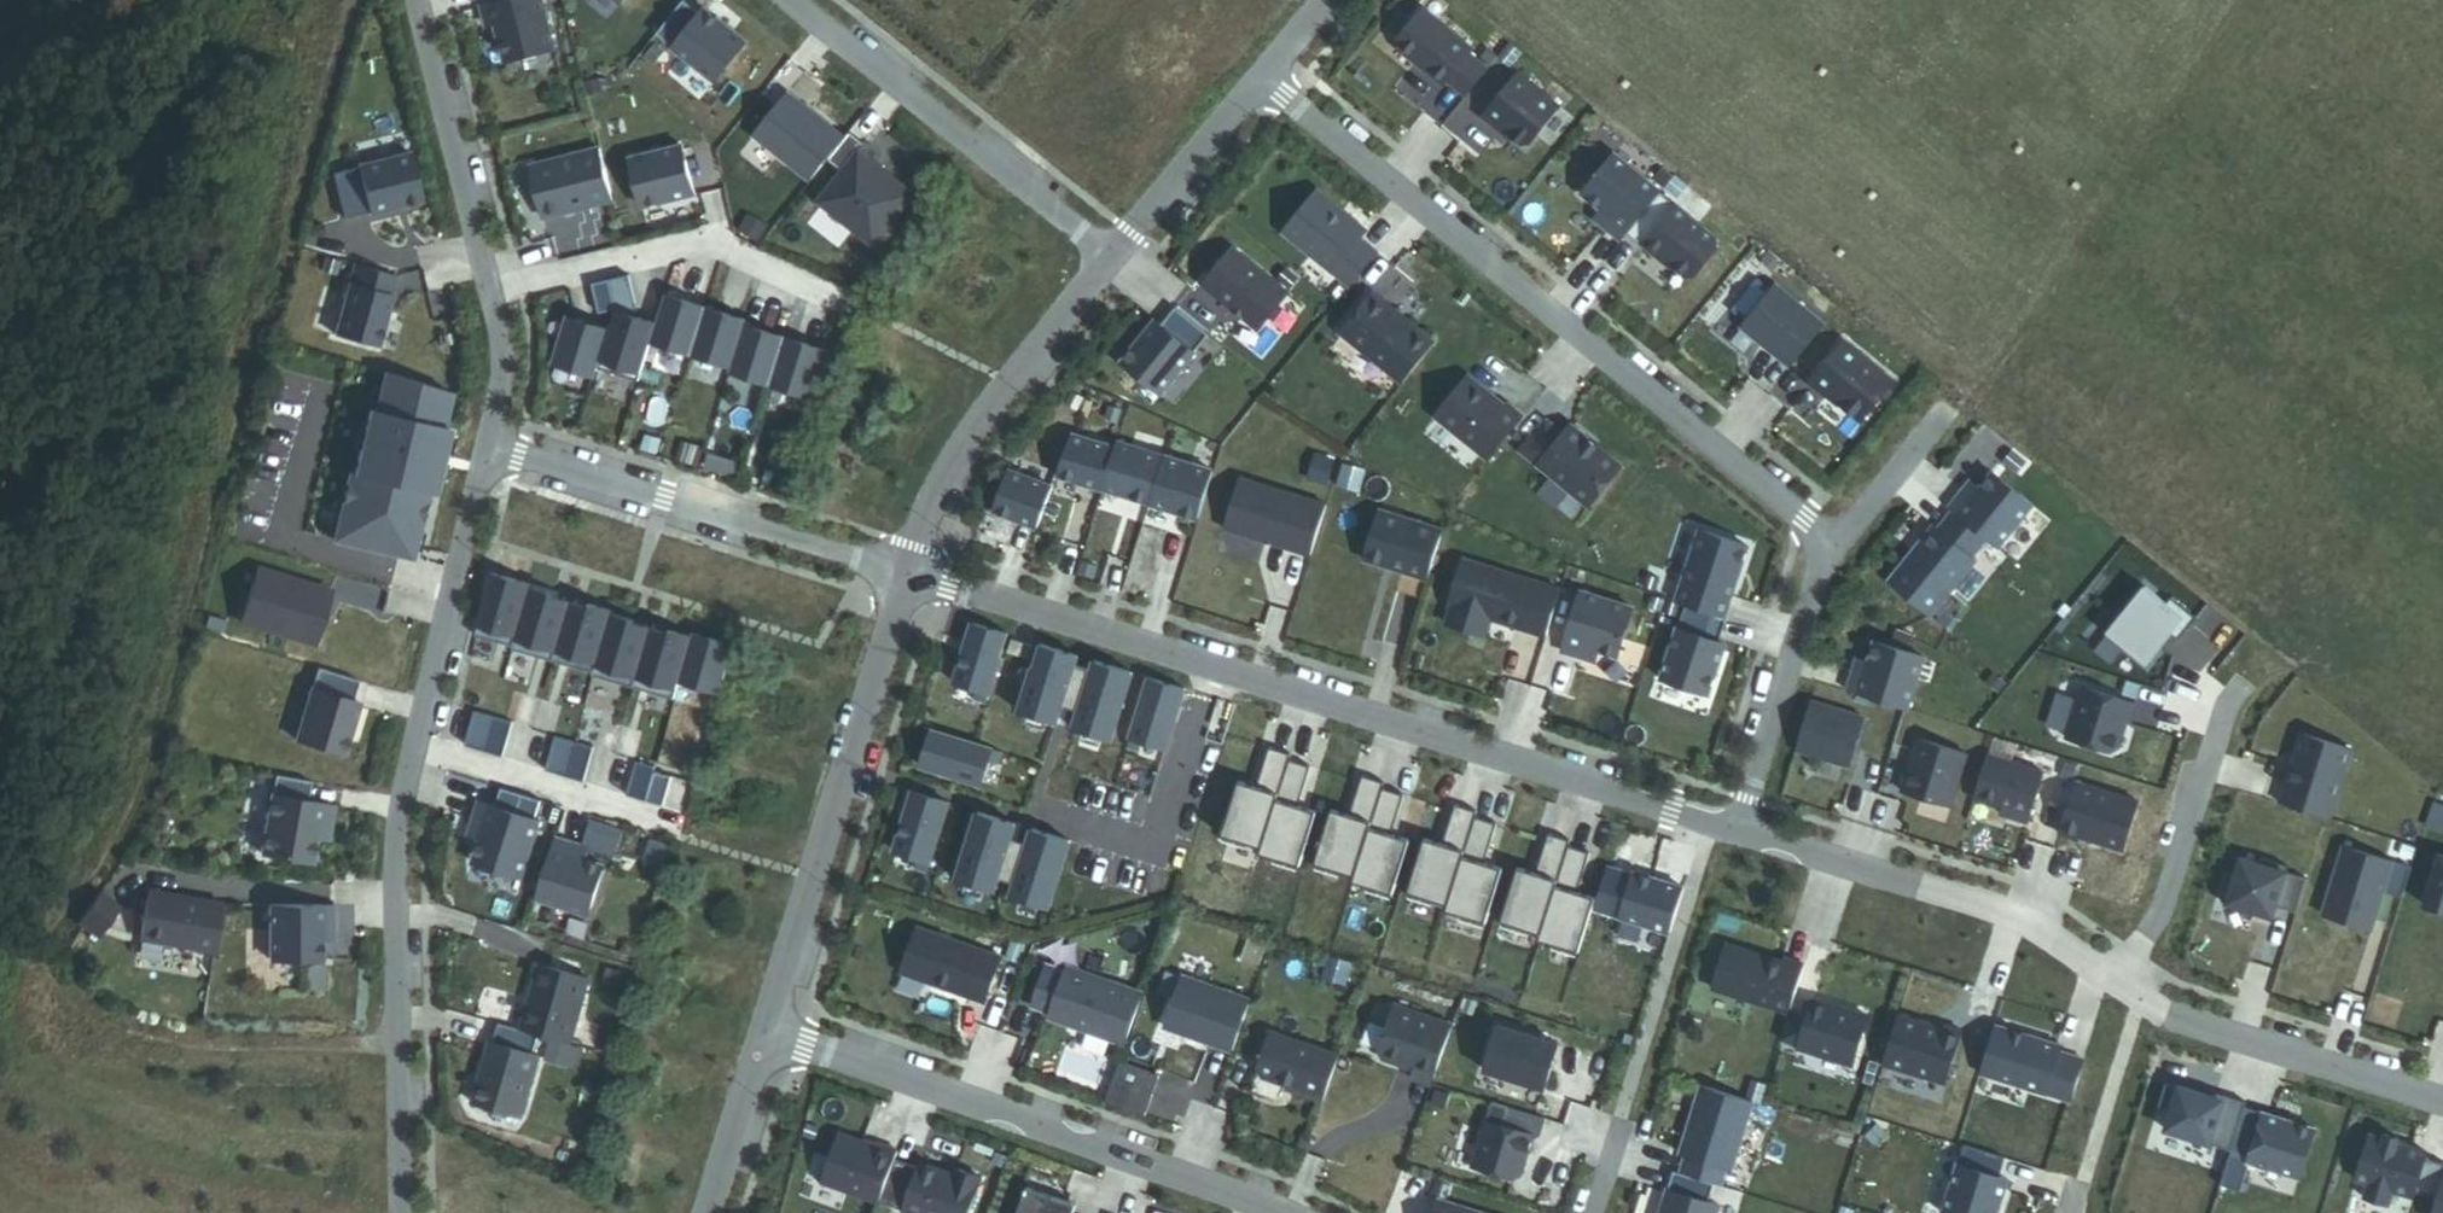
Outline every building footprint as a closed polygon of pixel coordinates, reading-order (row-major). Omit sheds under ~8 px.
[(497,26),(510,76),(559,63),(543,0),(513,0),(483,8),(488,28),(497,26)] [(656,37),(715,84),(746,44),(705,11),(701,16),(684,3),(656,37)] [(1474,53),(1423,11),(1398,43),(1399,52),(1444,89),(1448,84),(1466,99),(1488,72),(1470,58),(1474,53)] [(1518,76),(1482,120),(1498,133),(1500,131),(1521,147),(1529,147),(1559,109),(1518,76)] [(788,96),(755,138),(811,183),(827,162),(844,141),(788,96)] [(819,204),(873,247),(913,197),(860,155),(866,147),(850,134),(844,141),(827,162),(842,175),(819,204)] [(631,161),(643,209),(695,197),(683,148),(631,161)] [(544,221),(614,203),(601,151),(531,168),(544,221)] [(410,154),(332,176),(343,221),(422,202),(410,154)] [(1660,196),(1614,157),(1582,197),(1601,212),(1612,222),(1605,231),(1621,244),(1627,237),(1660,196)] [(1284,234),(1350,289),(1377,256),(1359,240),(1366,231),(1318,192),(1284,234)] [(1646,247),(1686,280),(1695,279),(1717,251),(1717,242),(1660,196),(1627,237),(1643,250),(1646,247)] [(1601,212),(1593,222),(1605,231),(1612,222),(1601,212)] [(1289,296),(1232,250),(1204,284),(1233,311),(1234,310),(1244,318),(1243,319),(1258,332),(1289,296)] [(377,349),(396,278),(354,266),(334,336),(377,349)] [(630,277),(610,281),(617,311),(611,332),(599,371),(639,383),(651,344),(657,325),(641,321),(630,317),(632,310),(638,309),(630,277)] [(610,281),(592,286),(599,315),(617,311),(610,281)] [(1775,289),(1740,331),(1790,371),(1824,329),(1775,289)] [(1403,385),(1434,346),(1374,296),(1342,335),(1403,385)] [(651,344),(691,356),(706,310),(666,297),(657,325),(651,344)] [(632,310),(630,317),(641,321),(638,309),(632,310)] [(1155,322),(1121,364),(1160,395),(1208,336),(1175,309),(1160,326),(1155,322)] [(747,322),(706,310),(691,356),(732,369),(745,327),(747,322)] [(1243,319),(1244,318),(1234,310),(1233,311),(1243,319)] [(554,366),(596,379),(611,332),(569,319),(554,366)] [(745,327),(732,369),(730,374),(771,386),(785,339),(745,327)] [(785,339),(771,386),(811,399),(826,352),(785,339)] [(1893,385),(1843,344),(1809,386),(1826,400),(1828,397),(1861,424),(1893,385)] [(1468,377),(1435,418),(1489,462),(1524,418),(1508,405),(1506,408),(1468,377)] [(433,496),(449,430),(444,428),(452,395),(402,383),(394,416),(388,415),(372,481),(366,480),(349,547),(411,562),(427,495),(433,496)] [(1546,424),(1522,454),(1589,508),(1621,470),(1570,428),(1562,437),(1546,424)] [(1072,436),(1057,477),(1102,491),(1115,449),(1072,436)] [(1165,458),(1117,443),(1115,449),(1102,491),(1150,506),(1165,458)] [(697,466),(701,448),(681,444),(677,461),(697,466)] [(1165,458),(1150,506),(1198,520),(1213,472),(1165,458)] [(1365,473),(1344,466),(1337,487),(1359,494),(1365,473)] [(1008,472),(993,512),(1038,529),(1053,489),(1008,472)] [(1987,540),(1998,550),(2033,507),(1993,474),(1981,489),(1972,500),(1963,492),(1949,509),(1953,513),(1987,540)] [(1241,481),(1225,531),(1310,558),(1326,507),(1241,481)] [(1972,481),(1963,492),(1972,500),(1981,489),(1972,481)] [(1364,561),(1427,581),(1443,532),(1379,512),(1364,561)] [(1934,528),(1888,584),(1931,618),(1976,562),(1972,559),(1987,540),(1953,513),(1938,531),(1934,528)] [(1724,619),(1748,547),(1700,531),(1676,603),(1686,607),(1724,619)] [(1485,638),(1491,620),(1524,630),(1538,585),(1463,562),(1449,608),(1452,609),(1447,626),(1485,638)] [(331,592),(257,569),(240,624),(314,647),(331,592)] [(531,587),(491,575),(476,637),(514,648),(531,589),(531,587)] [(554,596),(531,589),(514,648),(513,651),(554,663),(570,604),(553,599),(554,596)] [(2145,589),(2108,637),(2146,667),(2170,636),(2178,642),(2195,621),(2169,600),(2165,605),(2145,589)] [(1618,658),(1633,609),(1581,593),(1562,653),(1582,659),(1586,648),(1599,652),(1618,658)] [(587,609),(570,604),(554,663),(594,674),(611,616),(612,613),(588,606),(587,609)] [(1661,681),(1709,697),(1726,645),(1720,643),(1727,620),(1724,619),(1686,607),(1661,681)] [(635,622),(611,616),(594,674),(594,677),(634,689),(651,630),(634,625),(635,622)] [(1007,635),(972,624),(953,684),(977,691),(974,700),(986,704),(1007,635)] [(669,635),(651,630),(634,689),(675,700),(680,682),(692,638),(669,632),(669,635)] [(734,647),(693,634),(680,682),(721,695),(734,647)] [(1012,641),(1008,655),(1030,661),(1034,648),(1012,641)] [(1853,673),(1847,693),(1907,712),(1923,660),(1875,644),(1865,677),(1853,673)] [(1078,657),(1040,645),(1018,714),(1055,725),(1061,708),(1078,713),(1073,731),(1110,742),(1131,674),(1096,662),(1093,672),(1075,667),(1078,657)] [(1582,659),(1596,664),(1599,652),(1586,648),(1582,659)] [(1869,663),(1857,660),(1853,673),(1865,677),(1869,663)] [(358,704),(352,702),(358,682),(317,669),(295,740),(342,755),(358,704)] [(1184,690),(1149,679),(1127,748),(1139,751),(1142,742),(1165,750),(1184,690)] [(2082,688),(2066,740),(2112,753),(2119,749),(2127,723),(2130,724),(2136,704),(2082,688)] [(1849,769),(1864,719),(1811,704),(1795,753),(1849,769)] [(475,712),(465,747),(484,753),(494,718),(475,712)] [(513,724),(494,718),(484,753),(503,759),(513,724)] [(980,786),(987,762),(996,765),(999,754),(931,732),(920,767),(980,786)] [(2329,820),(2350,752),(2301,736),(2280,805),(2329,820)] [(555,737),(545,772),(565,778),(575,743),(555,737)] [(1951,809),(1967,756),(1917,740),(1901,793),(1951,809)] [(594,749),(575,743),(565,778),(584,784),(594,749)] [(1289,761),(1291,756),(1269,749),(1257,788),(1239,783),(1222,837),(1261,849),(1289,761)] [(2043,774),(1987,756),(1973,801),(1993,807),(2001,809),(1999,815),(2028,824),(2043,774)] [(1299,867),(1316,813),(1298,807),(1311,768),(1289,761),(1261,849),(1260,855),(1299,867)] [(655,768),(636,762),(626,797),(646,803),(654,773),(655,768)] [(654,773),(646,803),(663,809),(672,779),(654,773)] [(307,802),(311,783),(274,776),(260,854),(310,864),(314,839),(317,825),(329,828),(333,807),(307,802)] [(1362,777),(1350,817),(1332,811),(1315,865),(1354,878),(1382,789),(1384,784),(1362,777)] [(2138,804),(2075,784),(2059,835),(2078,841),(2079,838),(2122,852),(2138,804)] [(537,828),(533,827),(541,802),(501,789),(495,808),(479,803),(473,823),(484,826),(480,840),(473,864),(521,879),(537,828)] [(1392,896),(1409,841),(1391,836),(1404,796),(1382,789),(1354,878),(1353,883),(1392,896)] [(926,872),(947,804),(912,793),(893,853),(917,860),(915,869),(926,872)] [(1455,806),(1443,845),(1425,840),(1408,894),(1447,907),(1475,818),(1477,813),(1455,806)] [(1999,815),(2001,809),(1993,807),(1991,813),(1999,815)] [(1048,910),(1069,842),(1032,830),(1028,845),(1010,839),(1015,825),(978,813),(956,882),(993,893),(997,880),(1015,886),(1011,899),(1048,910)] [(1485,924),(1502,870),(1484,865),(1497,825),(1475,818),(1447,907),(1446,912),(1485,924)] [(484,826),(473,823),(468,837),(480,840),(484,826)] [(314,839),(326,841),(329,828),(317,825),(314,839)] [(1517,869),(1501,923),(1540,936),(1568,847),(1569,842),(1548,835),(1536,875),(1517,869)] [(537,899),(590,916),(604,868),(586,862),(572,857),(576,846),(556,840),(537,899)] [(667,851),(651,845),(646,862),(662,867),(667,851)] [(589,851),(576,846),(572,857),(586,862),(589,851)] [(1578,954),(1595,899),(1577,894),(1590,854),(1568,847),(1540,936),(1539,941),(1578,954)] [(2411,869),(2343,848),(2322,916),(2371,932),(2383,893),(2402,899),(2411,869)] [(2440,858),(2425,908),(2442,913),(2442,859),(2440,858)] [(2230,875),(2221,903),(2261,916),(2262,912),(2273,915),(2276,908),(2296,914),(2306,880),(2286,873),(2288,868),(2261,859),(2259,865),(2241,860),(2235,876),(2230,875)] [(1615,874),(1606,901),(1622,906),(1631,879),(1615,874)] [(1621,919),(1670,935),(1684,890),(1635,874),(1621,919)] [(97,893),(76,923),(96,937),(117,907),(97,893)] [(140,944),(216,955),(223,906),(185,900),(185,903),(172,901),(170,898),(148,894),(140,944)] [(269,906),(269,961),(320,961),(320,942),(320,928),(332,928),(332,906),(269,906)] [(2262,912),(2261,916),(2272,920),(2273,915),(2262,912)] [(332,942),(332,928),(320,928),(320,942),(332,942)] [(1002,959),(918,928),(902,973),(970,998),(971,994),(987,999),(1002,959)] [(1783,965),(1725,947),(1711,991),(1789,1015),(1794,1000),(1804,968),(1784,962),(1783,965)] [(570,1045),(589,979),(540,966),(533,990),(536,991),(533,1002),(530,1001),(521,1031),(539,1036),(570,1045)] [(1065,973),(1046,967),(1032,1008),(1050,1014),(1049,1019),(1124,1046),(1142,996),(1067,969),(1065,973)] [(1164,1028),(1233,1052),(1251,1001),(1182,978),(1164,1028)] [(985,1004),(987,999),(971,994),(970,998),(985,1004)] [(1843,1015),(1829,1010),(1830,1007),(1812,1002),(1811,1006),(1794,1000),(1789,1015),(1781,1041),(1799,1046),(1797,1051),(1853,1068),(1868,1019),(1844,1012),(1843,1015)] [(1395,1007),(1379,1053),(1382,1061),(1413,1072),(1410,1080),(1431,1087),(1452,1028),(1395,1007)] [(1942,1030),(1898,1017),(1883,1065),(1945,1085),(1962,1033),(1943,1027),(1942,1030)] [(490,1043),(473,1104),(522,1118),(540,1057),(534,1056),(539,1036),(521,1031),(499,1025),(493,1044),(490,1043)] [(1484,1072),(1544,1091),(1558,1046),(1498,1027),(1484,1072)] [(1323,1102),(1339,1057),(1272,1032),(1259,1068),(1263,1078),(1288,1087),(1301,1091),(1300,1094),(1323,1102)] [(2071,1103),(2084,1062),(2059,1054),(2061,1048),(2008,1032),(1994,1079),(2071,1103)] [(1104,1103),(1144,1117),(1158,1078),(1118,1064),(1104,1103)] [(2204,1097),(2166,1085),(2159,1109),(2172,1113),(2166,1132),(2231,1152),(2244,1109),(2246,1104),(2223,1097),(2222,1102),(2204,1097)] [(1731,1172),(1753,1103),(1702,1087),(1680,1156),(1686,1158),(1726,1171),(1731,1172)] [(2206,1092),(2204,1097),(2222,1102),(2223,1097),(2206,1092)] [(1472,1168),(1512,1180),(1520,1176),(1533,1136),(1540,1138),(1545,1121),(1491,1104),(1472,1168)] [(2300,1179),(2315,1131),(2244,1109),(2231,1152),(2220,1187),(2241,1193),(2250,1164),(2300,1179)] [(840,1136),(823,1184),(878,1204),(893,1161),(896,1153),(878,1146),(877,1149),(840,1136)] [(2370,1136),(2356,1181),(2369,1185),(2364,1199),(2388,1207),(2393,1192),(2414,1199),(2415,1193),(2437,1200),(2442,1180),(2442,1165),(2426,1160),(2427,1154),(2397,1145),(2399,1141),(2386,1137),(2384,1141),(2370,1136)] [(1964,1148),(1943,1212),(1997,1212),(2007,1181),(2000,1179),(2006,1160),(1964,1148)] [(1721,1187),(1726,1171),(1686,1158),(1680,1174),(1715,1185),(1721,1187)] [(919,1164),(917,1170),(893,1161),(878,1204),(905,1212),(968,1212),(980,1179),(956,1170),(953,1176),(919,1164)] [(1719,1207),(1709,1204),(1715,1185),(1680,1174),(1674,1172),(1661,1212),(1717,1212),(1719,1207)] [(2437,1200),(2433,1212),(2442,1212),(2442,1180),(2437,1200)] [(1018,1212),(1065,1212),(1068,1204),(1026,1189),(1018,1212)] [(1435,1212),(1476,1212),(1439,1201),(1435,1212)] [(1065,1212),(1074,1212),(1076,1207),(1068,1204),(1065,1212)]
